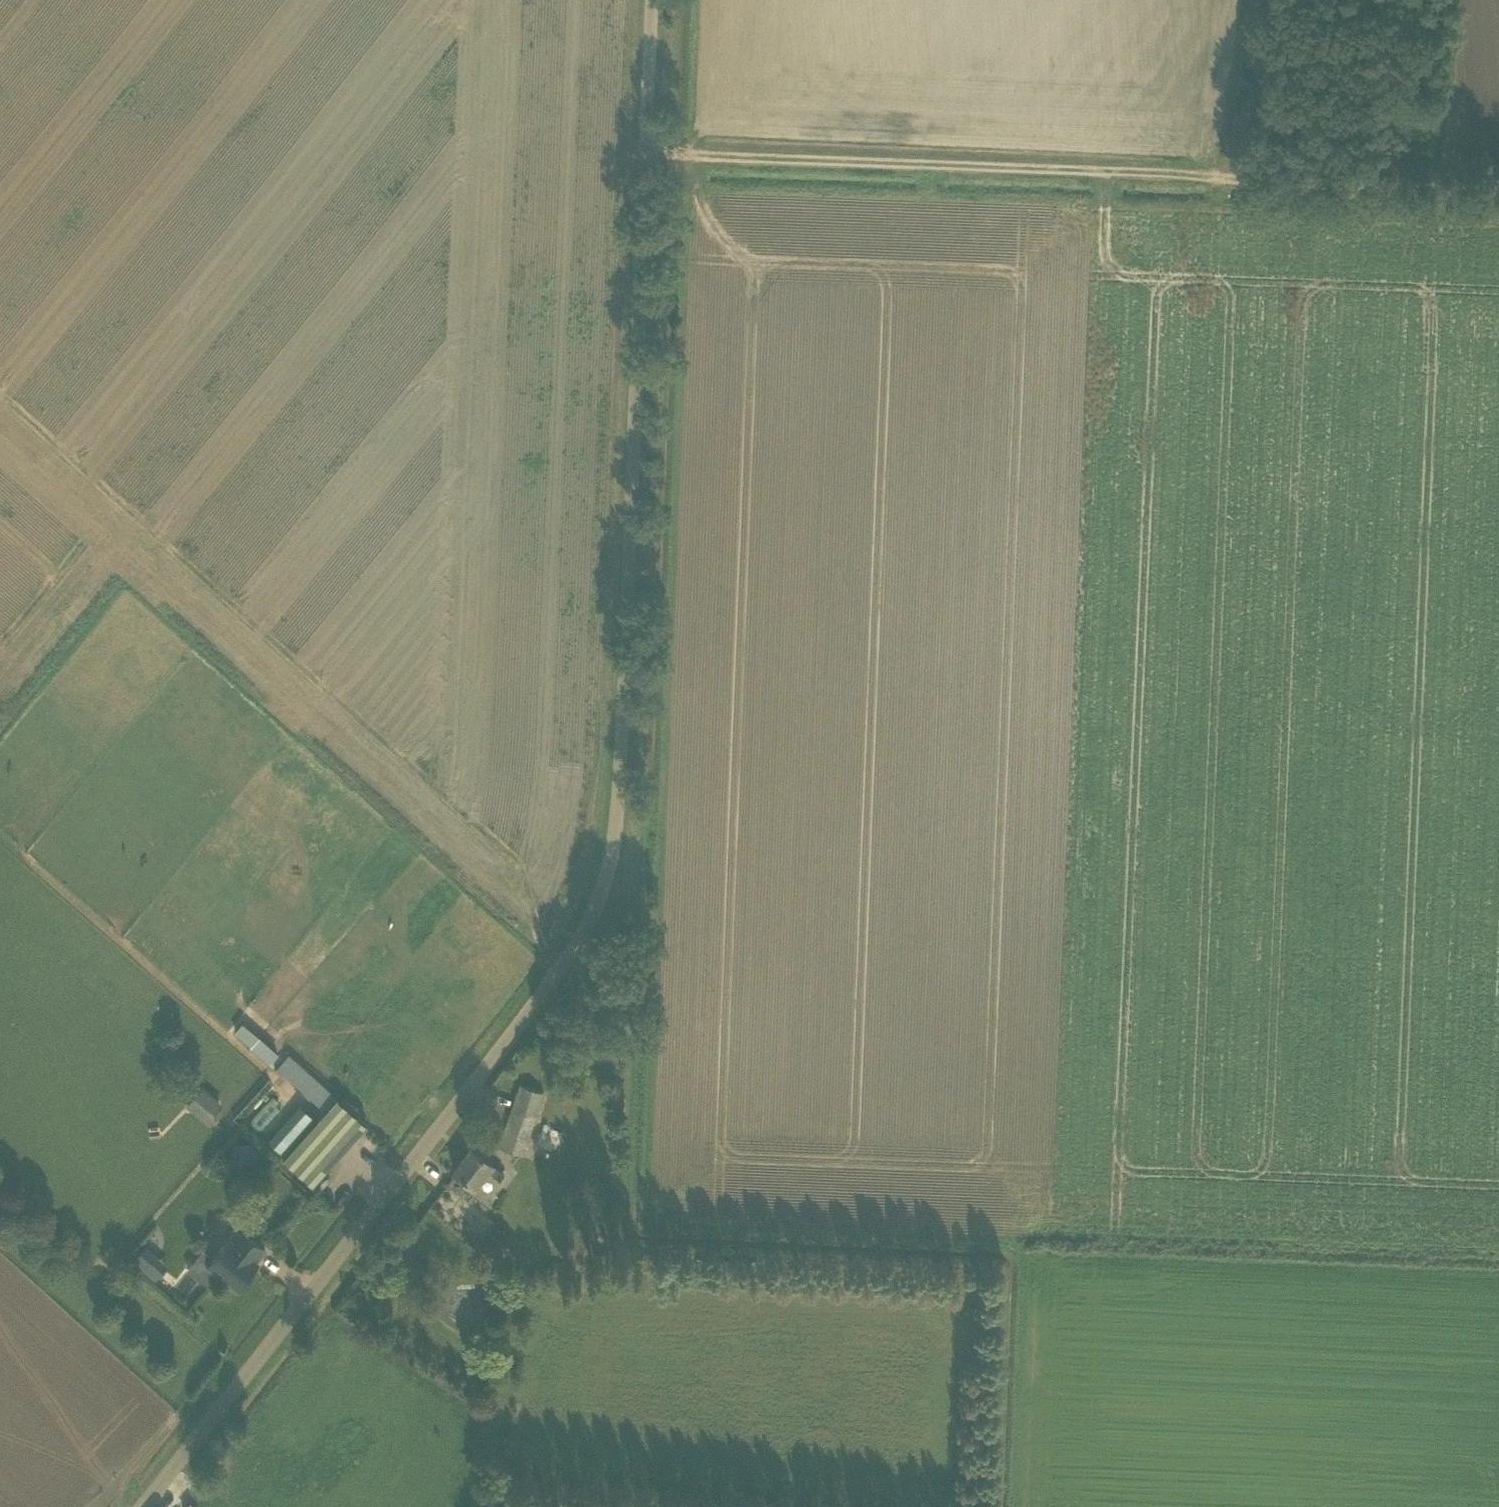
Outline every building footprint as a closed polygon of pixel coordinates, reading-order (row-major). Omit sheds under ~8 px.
[(259,1036),(252,1044),(270,1059),(277,1051),(259,1036)] [(498,1146),(521,1154),(543,1091),(520,1083),(498,1146)] [(202,1085),(185,1104),(206,1121),(222,1102),(202,1085)] [(367,1123),(352,1109),(337,1096),(309,1127),(292,1111),(268,1139),(285,1154),(282,1157),(313,1184),(367,1123)] [(257,1161),(257,1147),(253,1147),(253,1142),(233,1141),(232,1160),(252,1161),(257,1161)] [(471,1145),(453,1169),(474,1185),(483,1172),(497,1182),(504,1172),(491,1162),(492,1161),(471,1145)] [(262,1219),(259,1211),(250,1214),(252,1222),(262,1219)] [(265,1247),(239,1227),(208,1263),(198,1256),(188,1268),(208,1283),(208,1284),(218,1271),(238,1287),(258,1261),(265,1247)] [(157,1275),(166,1262),(142,1245),(133,1258),(157,1275)]
